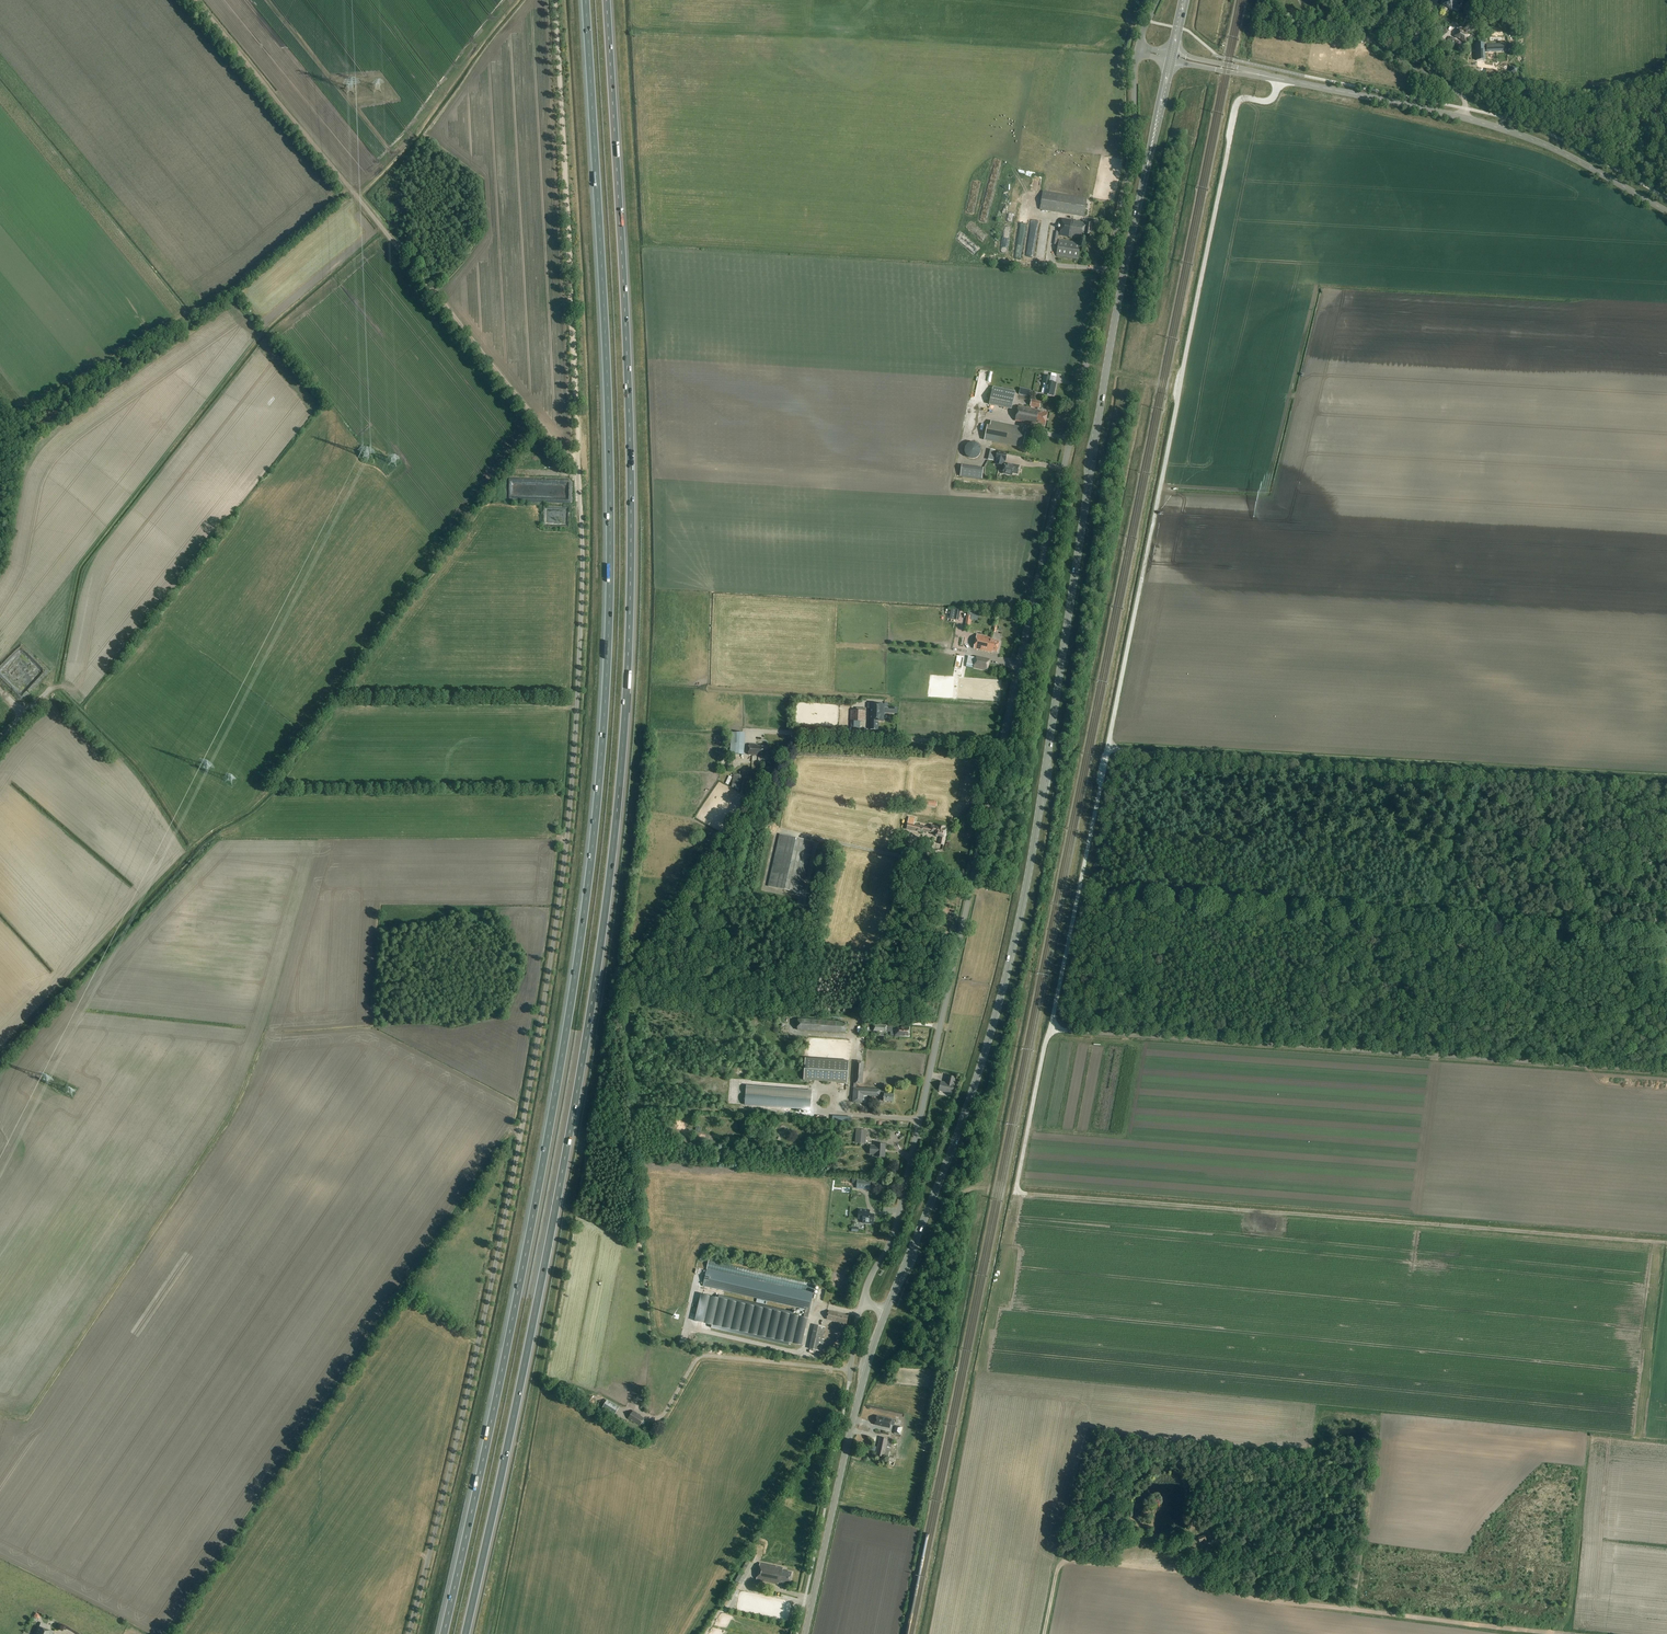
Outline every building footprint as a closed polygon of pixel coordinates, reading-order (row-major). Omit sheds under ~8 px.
[(1464,1),(1462,0),(1445,0),(1442,5),(1452,10),(1453,8),(1458,11),(1464,1)] [(1468,41),(1471,36),(1462,31),(1463,30),(1460,28),(1455,37),(1462,41),(1464,39),(1468,41)] [(1479,43),(1479,62),(1487,62),(1487,52),(1487,51),(1489,51),(1489,52),(1508,52),(1507,45),(1489,45),(1489,46),(1487,46),(1487,45),(1487,43),(1479,43)] [(1494,78),(1495,70),(1487,69),(1485,76),(1494,78)] [(1024,196),(1028,199),(1033,193),(1029,190),(1024,196)] [(1089,206),(1090,201),(1087,200),(1087,198),(1043,191),(1040,210),(1084,217),(1086,205),(1089,206)] [(1083,222),(1063,219),(1060,235),(1082,239),(1082,234),(1091,236),(1093,224),(1087,223),(1087,221),(1083,221),(1083,222)] [(1078,259),(1080,243),(1059,240),(1056,256),(1078,259)] [(1054,396),(1056,384),(1049,382),(1051,377),(1044,375),(1042,383),(1047,384),(1045,394),(1054,396)] [(1012,409),(1016,392),(993,387),(989,405),(1012,409)] [(1030,390),(1020,387),(1018,394),(1029,397),(1030,390)] [(1039,411),(1041,402),(1032,400),(1030,406),(1038,408),(1038,410),(1019,406),(1016,421),(1036,425),(1037,423),(1045,425),(1048,413),(1043,413),(1043,412),(1039,411)] [(1024,428),(995,422),(994,427),(987,426),(985,438),(1023,446),(1025,433),(1023,433),(1024,428)] [(967,456),(970,458),(975,458),(979,456),(981,452),(980,447),(977,444),(973,443),(968,444),(965,447),(965,452),(967,456)] [(997,451),(995,464),(1004,466),(1005,461),(1006,461),(1008,453),(997,451)] [(983,478),(984,466),(962,463),(961,475),(983,478)] [(1018,474),(1020,466),(1005,463),(1003,474),(1012,476),(1013,473),(1018,474)] [(568,524),(569,509),(553,508),(553,512),(550,512),(549,516),(554,516),(553,519),(550,519),(550,523),(568,524)] [(953,609),(953,619),(962,619),(962,609),(953,609)] [(997,652),(1000,642),(995,641),(995,640),(992,639),(992,638),(977,635),(974,649),(991,652),(991,651),(997,652)] [(14,660),(23,651),(30,658),(34,654),(24,645),(11,658),(14,660)] [(974,665),(973,668),(987,671),(990,660),(976,657),(975,658),(974,665)] [(40,686),(52,671),(39,661),(36,665),(42,670),(32,683),(35,686),(37,684),(40,686)] [(870,704),(869,721),(871,721),(870,730),(878,730),(879,721),(884,722),(884,713),(896,714),(896,707),(885,706),(885,705),(870,704)] [(851,721),(865,721),(865,710),(852,710),(851,721)] [(734,753),(744,753),(745,742),(747,742),(747,737),(740,736),(740,742),(735,742),(734,753)] [(767,755),(767,746),(757,746),(757,744),(749,744),(748,755),(767,755)] [(741,785),(742,775),(734,774),(732,784),(741,785)] [(920,825),(914,824),(915,819),(909,817),(907,830),(922,833),(922,831),(931,833),(936,835),(935,836),(940,837),(939,844),(944,845),(947,833),(946,833),(946,830),(945,830),(946,827),(936,825),(936,826),(931,825),(931,827),(924,826),(924,825),(921,824),(920,825)] [(802,894),(814,842),(780,834),(768,886),(802,894)] [(846,1033),(846,1023),(798,1020),(797,1030),(846,1033)] [(909,1036),(910,1028),(904,1028),(901,1027),(901,1026),(896,1026),(895,1037),(900,1037),(900,1036),(904,1036),(909,1036)] [(804,1080),(848,1083),(849,1061),(818,1059),(817,1059),(806,1058),(804,1080)] [(862,1084),(864,1062),(856,1062),(853,1102),(863,1103),(864,1095),(880,1097),(880,1101),(893,1102),(894,1095),(886,1094),(886,1090),(856,1088),(856,1083),(862,1084)] [(953,1084),(955,1077),(948,1076),(946,1083),(941,1082),(939,1091),(948,1092),(947,1093),(951,1094),(953,1085),(953,1084)] [(811,1110),(812,1090),(746,1085),(745,1105),(811,1110)] [(866,1144),(867,1130),(856,1130),(855,1144),(866,1144)] [(884,1156),(885,1146),(884,1145),(877,1144),(876,1145),(876,1146),(871,1146),(870,1154),(875,1155),(875,1156),(876,1157),(883,1157),(884,1156)] [(870,1190),(871,1179),(857,1178),(856,1189),(870,1190)] [(873,1224),(874,1215),(869,1214),(870,1210),(859,1209),(858,1219),(863,1219),(863,1223),(873,1224)] [(806,1309),(804,1317),(701,1293),(695,1320),(802,1345),(816,1285),(709,1260),(703,1285),(806,1309)] [(847,1324),(848,1316),(841,1314),(841,1313),(829,1311),(827,1319),(847,1324)] [(821,1352),(824,1339),(823,1339),(825,1328),(815,1325),(809,1349),(821,1352)] [(615,1416),(620,1408),(608,1400),(603,1408),(615,1416)] [(641,1415),(634,1411),(629,1419),(636,1423),(640,1425),(645,1418),(641,1416),(641,1415)] [(875,1425),(890,1428),(891,1425),(894,1426),(895,1421),(892,1420),(892,1419),(877,1416),(875,1425)] [(880,1437),(876,1456),(884,1458),(886,1451),(890,1452),(891,1447),(887,1447),(888,1439),(880,1437)] [(1207,1543),(1204,1535),(1197,1537),(1199,1542),(1203,1541),(1204,1544),(1207,1543)] [(746,1561),(735,1582),(741,1585),(753,1565),(746,1561)] [(789,1584),(792,1572),(783,1570),(784,1568),(760,1563),(757,1580),(778,1584),(778,1583),(783,1584),(784,1583),(789,1584)] [(49,1626),(41,1623),(39,1627),(35,1633),(53,1633),(54,1633),(47,1630),(49,1626)]
